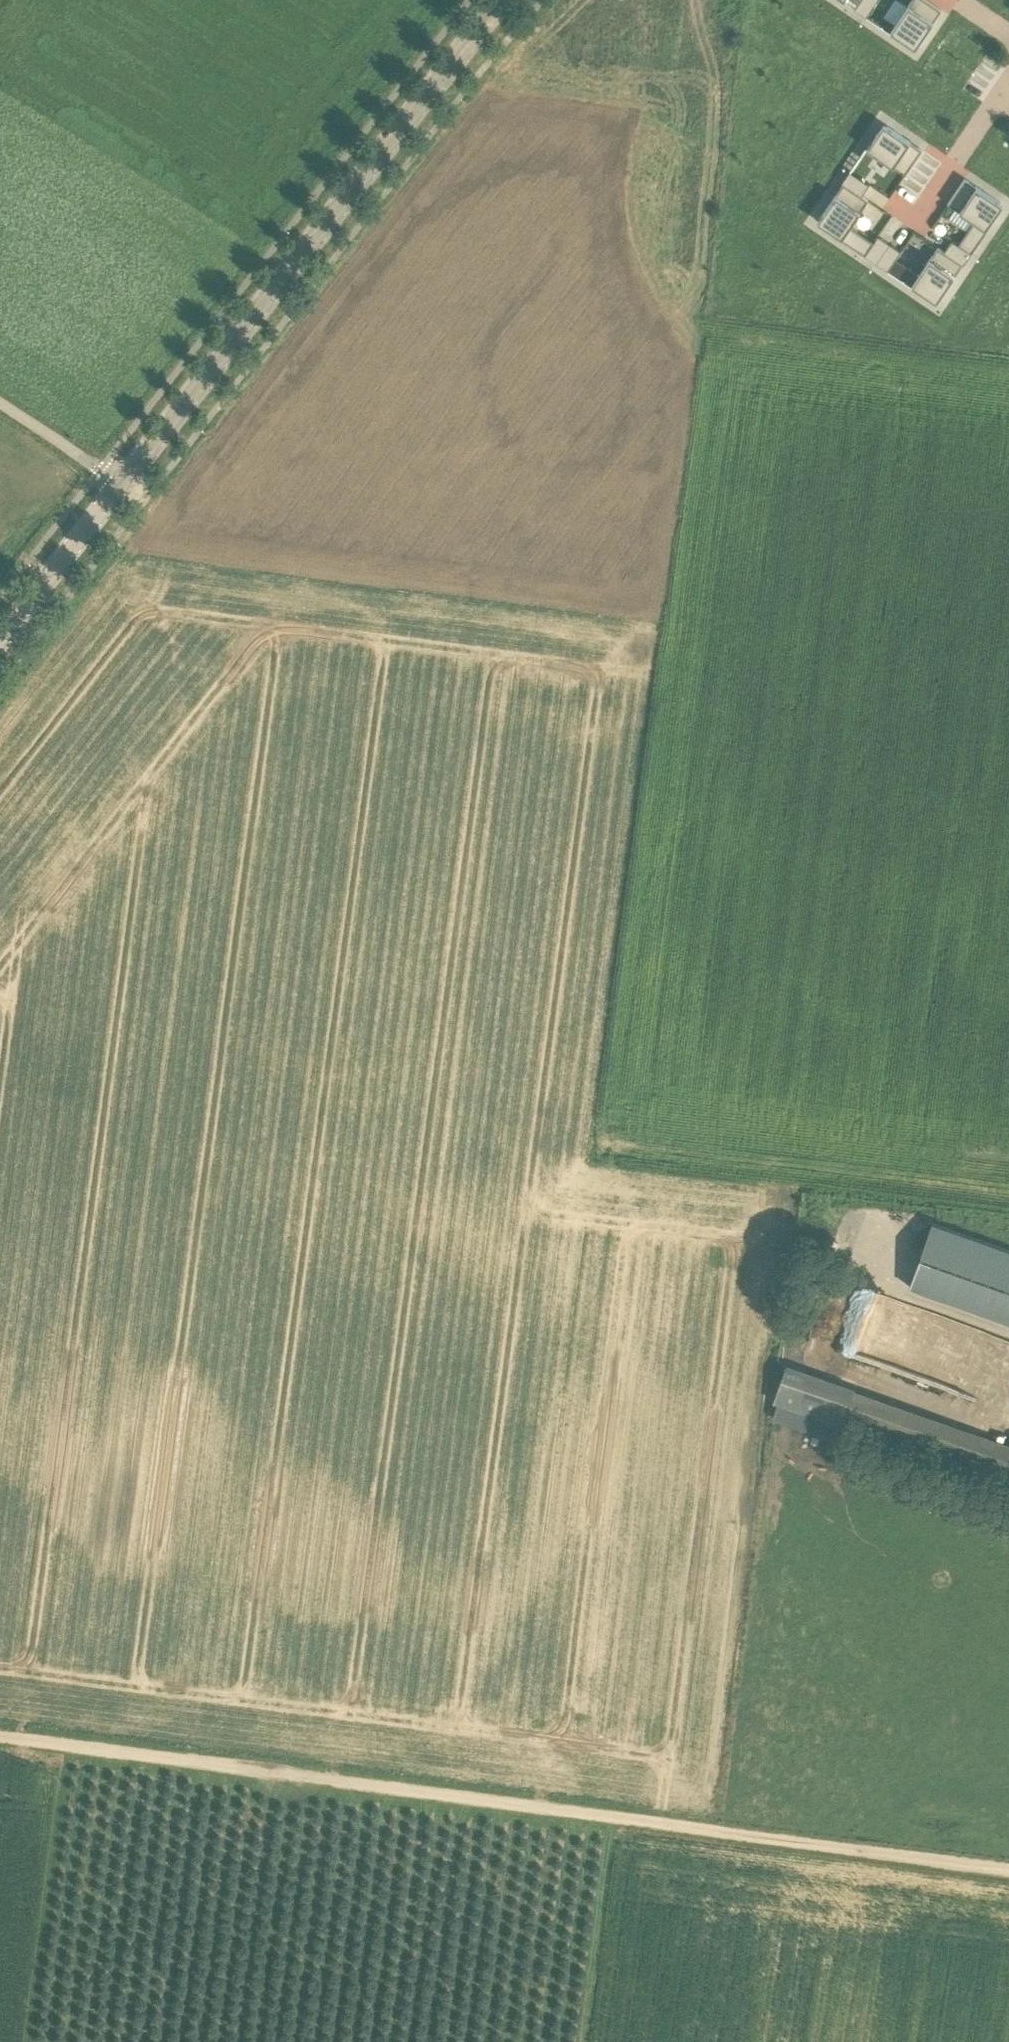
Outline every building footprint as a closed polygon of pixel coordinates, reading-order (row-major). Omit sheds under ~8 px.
[(855,8),(867,16),(867,15),(878,0),(861,0),(856,7),(855,8)] [(891,30),(892,31),(907,41),(916,47),(918,44),(942,9),(929,0),(912,0),(891,30)] [(868,147),(868,148),(906,174),(923,149),(888,125),(885,123),(878,132),(868,147)] [(850,171),(842,182),(844,183),(862,195),(869,184),(851,171),(850,171)] [(952,239),(945,251),(963,263),(964,264),(972,253),(988,229),(987,228),(997,213),(1004,203),(1000,201),(965,178),(948,203),(974,220),(959,244),(952,239)] [(820,218),(818,221),(827,227),(842,237),(841,238),(877,262),(890,243),(879,235),(874,242),(851,226),(869,199),(862,195),(844,183),(820,218)] [(890,243),(877,262),(888,270),(889,269),(902,250),(890,243)] [(920,273),(912,284),(928,295),(937,301),(940,298),(963,263),(945,251),(938,246),(920,273)] [(920,273),(913,269),(904,281),(912,286),(912,284),(920,273)] [(934,1221),(911,1285),(1008,1320),(1008,1248),(934,1221)] [(774,1404),(1002,1481),(1008,1461),(1008,1441),(786,1366),(774,1404)]
